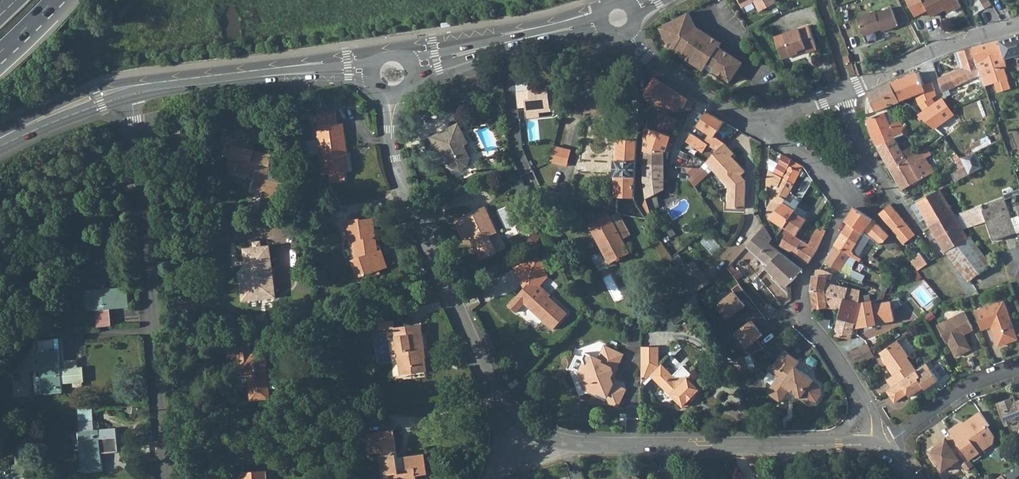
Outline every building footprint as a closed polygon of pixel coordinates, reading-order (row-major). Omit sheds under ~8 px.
[(743,7),(755,1),(760,11),(776,3),(775,0),(739,0),(743,7)] [(932,18),(949,9),(951,13),(961,7),(958,0),(923,0),(932,18)] [(749,14),(759,9),(755,2),(745,7),(749,14)] [(869,11),(854,18),(861,35),(878,28),(879,30),(894,24),(887,6),(870,14),(869,11)] [(688,12),(659,27),(670,49),(674,51),(675,50),(682,55),(681,56),(704,71),(705,68),(714,55),(720,59),(712,71),(730,82),(742,63),(719,48),(721,44),(695,27),(688,12)] [(809,26),(774,37),(781,59),(798,54),(797,51),(806,48),(807,52),(816,50),(809,26)] [(1000,41),(1005,56),(1006,59),(1018,55),(1018,36),(1000,41)] [(1000,41),(973,49),(980,73),(984,86),(1008,79),(1003,65),(995,67),(993,60),(1004,56),(1000,41)] [(964,68),(939,80),(944,92),(980,73),(973,49),(959,52),(964,68)] [(711,72),(712,71),(720,59),(714,55),(705,68),(711,72)] [(903,79),(891,84),(900,101),(933,88),(926,67),(917,72),(917,74),(903,79)] [(644,98),(658,105),(678,111),(679,106),(691,109),(694,104),(654,78),(645,95),(644,98)] [(866,107),(867,114),(890,105),(900,101),(891,84),(869,94),(866,102),(866,107)] [(531,90),(518,91),(519,108),(528,107),(529,117),(542,116),(541,112),(561,109),(559,89),(551,90),(551,87),(531,89),(531,90)] [(942,99),(919,116),(939,133),(957,121),(951,112),(943,99),(942,99)] [(707,112),(696,126),(709,135),(704,142),(707,144),(717,151),(725,144),(715,137),(724,122),(707,112)] [(661,113),(655,131),(671,136),(677,120),(661,113)] [(884,113),(867,119),(871,136),(878,147),(895,139),(907,159),(915,155),(918,153),(900,121),(890,125),(884,113)] [(317,117),(318,126),(337,123),(336,115),(317,117)] [(337,123),(318,126),(317,126),(324,173),(350,169),(348,157),(344,157),(344,154),(345,153),(343,133),(341,133),(340,123),(337,123)] [(344,123),(340,123),(341,133),(343,133),(345,153),(344,154),(344,157),(348,157),(344,123)] [(431,137),(441,156),(445,155),(449,162),(451,168),(460,170),(469,166),(470,159),(463,145),(468,143),(458,123),(431,137)] [(646,128),(643,151),(663,153),(664,153),(671,136),(655,131),(646,128)] [(221,146),(226,147),(233,149),(230,161),(227,172),(237,175),(237,173),(255,178),(254,180),(253,183),(251,193),(262,196),(257,215),(273,214),(277,199),(280,200),(284,187),(280,186),(283,176),(268,173),(273,159),(248,152),(251,139),(224,132),(221,146)] [(691,133),(685,140),(701,152),(707,144),(704,142),(691,133)] [(895,139),(878,147),(890,168),(907,159),(895,139)] [(615,197),(635,198),(638,142),(618,141),(617,160),(615,160),(614,177),(615,177),(615,197)] [(734,155),(725,144),(717,151),(705,163),(727,188),(727,209),(745,209),(745,185),(741,180),(742,178),(741,176),(745,172),(731,157),(734,155)] [(928,146),(923,150),(926,156),(932,153),(928,146)] [(918,153),(915,155),(920,163),(913,167),(920,180),(935,172),(926,156),(923,150),(918,153)] [(663,153),(643,151),(644,165),(663,166),(663,153)] [(965,157),(962,158),(967,167),(970,174),(982,168),(975,151),(973,153),(965,157)] [(794,184),(803,167),(782,155),(781,157),(783,158),(779,165),(768,159),(768,171),(782,178),(794,184)] [(907,159),(890,168),(903,190),(920,180),(913,167),(920,163),(915,155),(907,159)] [(644,165),(643,180),(646,200),(663,191),(663,166),(644,165)] [(970,174),(967,167),(952,174),(956,182),(970,174)] [(701,168),(690,178),(694,186),(708,174),(701,168)] [(770,202),(766,208),(766,212),(769,218),(770,218),(782,204),(794,184),(782,178),(770,202)] [(525,183),(517,187),(523,199),(531,196),(525,183)] [(940,190),(908,208),(915,219),(924,214),(930,226),(953,212),(940,190)] [(982,205),(965,211),(973,226),(987,221),(994,241),(1012,234),(1006,217),(1011,215),(1010,213),(1004,197),(988,203),(990,207),(983,210),(982,205)] [(782,204),(770,218),(783,228),(795,212),(782,204)] [(900,217),(896,212),(890,205),(880,213),(903,244),(915,234),(901,216),(900,217)] [(461,219),(454,221),(463,240),(471,236),(474,243),(469,245),(473,253),(476,251),(481,260),(498,253),(490,236),(497,233),(485,206),(460,218),(461,219)] [(848,224),(843,233),(857,243),(864,233),(865,231),(873,220),(854,208),(845,222),(848,224)] [(795,212),(783,228),(785,230),(783,234),(785,236),(780,246),(793,255),(802,241),(796,237),(807,221),(795,212)] [(953,212),(930,226),(945,252),(946,251),(969,237),(953,212)] [(630,235),(616,214),(614,214),(607,218),(606,216),(588,227),(610,265),(630,253),(622,240),(630,235)] [(1011,215),(1006,217),(1012,234),(1017,233),(1011,215)] [(373,219),(361,221),(362,231),(375,229),(373,219)] [(873,220),(865,231),(879,242),(882,244),(889,237),(873,220)] [(358,260),(356,261),(362,279),(380,273),(383,272),(380,260),(377,261),(375,255),(379,253),(375,229),(362,231),(361,221),(346,223),(350,243),(355,242),(358,260)] [(746,246),(745,247),(768,266),(781,252),(770,243),(772,238),(770,236),(764,226),(749,243),(746,246)] [(802,241),(793,255),(808,264),(817,250),(826,231),(822,230),(821,232),(816,231),(809,245),(802,241)] [(843,233),(835,245),(849,255),(857,243),(843,233)] [(864,233),(857,243),(864,248),(870,238),(864,233)] [(712,252),(720,247),(713,235),(705,240),(712,252)] [(969,237),(946,251),(969,280),(991,264),(970,236),(969,237)] [(889,237),(882,244),(889,250),(896,243),(889,237)] [(849,255),(835,245),(825,261),(825,263),(834,268),(862,282),(864,277),(850,270),(856,260),(849,255)] [(247,286),(240,287),(241,301),(252,300),(261,299),(271,298),(272,298),(267,249),(244,251),(245,261),(246,277),(247,286)] [(381,252),(379,253),(375,255),(377,261),(380,260),(383,272),(387,270),(381,252)] [(768,266),(765,269),(787,288),(792,282),(802,270),(781,252),(768,266)] [(922,254),(911,261),(918,270),(928,263),(925,259),(922,254)] [(538,257),(513,268),(514,271),(539,260),(538,257)] [(539,260),(514,271),(520,284),(522,283),(524,288),(508,306),(516,313),(524,304),(553,330),(566,317),(554,306),(556,305),(549,298),(551,297),(540,286),(547,278),(539,260)] [(362,279),(356,261),(351,263),(359,285),(371,281),(370,279),(381,275),(380,273),(362,279)] [(709,264),(701,274),(710,283),(719,273),(709,264)] [(813,274),(811,291),(825,289),(827,279),(829,280),(832,273),(822,269),(815,270),(813,274)] [(246,277),(239,278),(240,287),(247,286),(246,277)] [(749,297),(739,284),(732,290),(734,292),(720,303),(720,306),(717,308),(726,321),(745,306),(742,302),(749,297)] [(827,284),(827,289),(828,308),(839,309),(835,336),(851,339),(854,324),(855,324),(861,305),(860,291),(827,284)] [(88,292),(91,330),(101,329),(99,312),(132,308),(131,288),(88,292)] [(811,291),(811,294),(813,310),(827,308),(825,289),(811,291)] [(1004,301),(975,311),(981,330),(991,326),(994,325),(996,332),(994,335),(998,346),(1017,339),(1004,301)] [(861,309),(856,333),(877,329),(877,328),(895,322),(890,304),(871,311),(869,306),(861,309)] [(556,305),(554,306),(566,317),(568,315),(556,305)] [(965,312),(938,326),(947,344),(948,343),(955,357),(971,350),(964,335),(969,332),(968,330),(973,328),(965,312)] [(752,321),(735,333),(746,347),(744,349),(748,354),(764,347),(758,340),(763,336),(752,321)] [(397,345),(393,345),(395,356),(398,356),(400,379),(424,376),(427,376),(426,362),(427,362),(427,361),(426,361),(423,361),(422,353),(425,353),(423,328),(395,331),(397,345)] [(247,337),(226,339),(227,357),(236,356),(238,375),(247,375),(249,400),(268,398),(264,353),(249,355),(247,337)] [(885,382),(890,389),(914,372),(905,360),(907,358),(896,342),(878,354),(885,364),(883,366),(891,377),(885,382)] [(41,348),(44,393),(64,392),(62,367),(79,366),(78,351),(61,352),(60,346),(41,348)] [(867,347),(853,353),(858,364),(875,358),(870,350),(868,346),(867,347)] [(607,347),(600,360),(603,361),(609,348),(607,347)] [(643,347),(642,360),(660,360),(660,347),(643,347)] [(615,374),(624,355),(609,348),(603,361),(600,360),(586,353),(583,359),(585,364),(580,374),(586,389),(597,395),(601,393),(609,397),(615,384),(610,382),(614,374),(615,374)] [(780,400),(790,388),(791,386),(796,389),(798,393),(809,401),(817,400),(823,392),(822,384),(802,370),(800,372),(795,368),(797,365),(800,361),(785,349),(770,369),(778,376),(768,391),(780,400)] [(737,360),(735,360),(739,371),(751,368),(747,354),(740,357),(736,359),(737,360)] [(660,360),(642,360),(643,385),(652,377),(683,408),(691,407),(692,406),(691,401),(695,396),(701,397),(703,390),(690,376),(682,377),(674,376),(663,365),(660,367),(660,360)] [(925,365),(914,372),(919,378),(929,370),(925,365)] [(890,389),(885,393),(893,404),(906,395),(909,399),(922,389),(924,391),(937,382),(929,370),(919,378),(914,372),(890,389)] [(937,382),(924,391),(927,396),(929,399),(942,390),(940,386),(937,382)] [(691,401),(692,406),(701,397),(695,396),(691,401)] [(1006,426),(1011,424),(1014,430),(1018,428),(1018,402),(1016,403),(1014,399),(998,404),(1006,426)] [(956,426),(948,432),(951,436),(969,461),(993,444),(994,438),(987,428),(989,427),(980,413),(963,424),(958,428),(956,426)] [(101,427),(79,429),(83,474),(104,472),(103,453),(118,451),(117,436),(102,438),(101,427)] [(383,474),(389,474),(389,478),(417,478),(416,474),(427,473),(424,453),(404,455),(404,459),(398,459),(398,456),(394,429),(370,432),(372,448),(384,447),(384,454),(381,455),(383,474)] [(969,461),(951,436),(945,440),(944,439),(937,443),(938,446),(934,448),(928,453),(940,472),(958,460),(965,471),(972,467),(969,461)] [(31,463),(0,465),(0,478),(32,478),(31,463)] [(265,470),(240,471),(241,478),(266,478),(265,470)]
